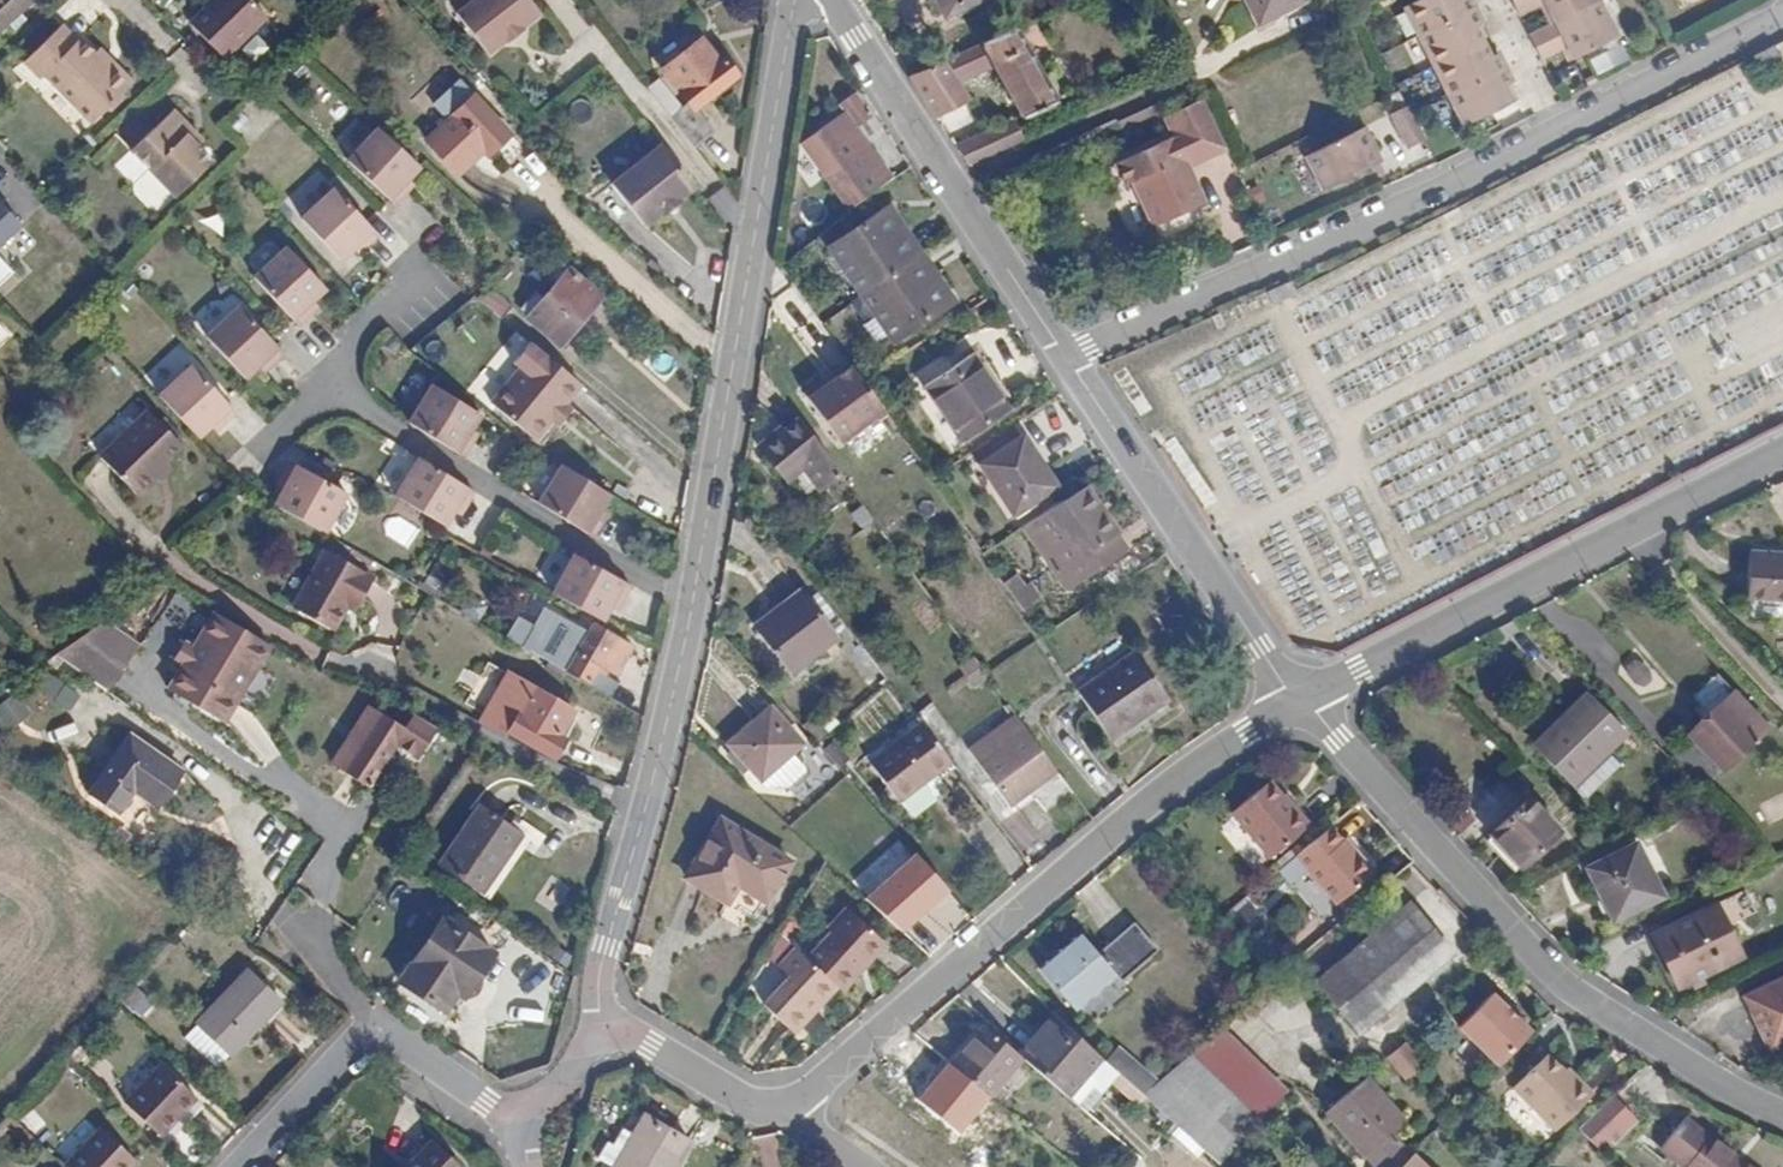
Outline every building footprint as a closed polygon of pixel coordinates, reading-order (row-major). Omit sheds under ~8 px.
[(32,0),(0,0),(0,29),(32,0)] [(174,2),(207,37),(249,0),(176,0),(174,2)] [(457,15),(487,54),(542,13),(532,0),(477,0),(457,15)] [(942,16),(976,0),(934,0),(942,16)] [(1296,0),(1248,0),(1257,20),(1297,1),(1296,0)] [(1411,39),(1472,9),(1467,0),(1454,0),(1453,0),(1416,0),(1396,10),(1411,39)] [(1596,0),(1509,0),(1516,14),(1533,6),(1540,3),(1551,23),(1596,0)] [(1602,12),(1596,0),(1551,23),(1544,26),(1527,35),(1533,47),(1602,12)] [(1533,6),(1544,26),(1551,23),(1540,3),(1533,6)] [(1472,9),(1411,39),(1425,68),(1476,44),(1468,29),(1479,23),(1472,9)] [(1602,12),(1533,47),(1535,51),(1552,42),(1558,40),(1569,60),(1614,36),(1602,12)] [(1468,29),(1476,44),(1487,38),(1479,23),(1468,29)] [(981,41),(986,50),(1027,116),(1056,100),(1054,97),(1065,91),(1051,69),(1041,74),(1012,26),(981,41)] [(1483,57),(1493,52),(1487,38),(1476,44),(1483,57)] [(691,109),(734,75),(720,57),(712,63),(695,40),(659,67),(668,79),(659,86),(649,93),(689,144),(707,131),(691,109)] [(1563,63),(1569,60),(1558,40),(1552,42),(1557,50),(1563,63)] [(940,60),(946,70),(986,50),(981,41),(940,60)] [(1539,59),(1557,50),(1552,42),(1535,51),(1539,59)] [(1425,68),(1438,94),(1499,64),(1493,52),(1483,57),(1476,44),(1425,68)] [(1599,73),(1631,62),(1626,47),(1593,57),(1599,73)] [(70,146),(96,118),(83,104),(94,93),(87,87),(80,94),(66,80),(52,66),(48,70),(32,54),(0,87),(16,102),(20,98),(70,146)] [(940,60),(907,76),(934,117),(966,100),(946,70),(940,60)] [(1438,94),(1441,100),(1502,69),(1499,64),(1438,94)] [(1454,127),(1506,101),(1499,87),(1509,82),(1502,69),(1441,100),(1454,127)] [(73,73),(66,80),(80,94),(87,87),(73,73)] [(653,78),(643,85),(649,93),(659,86),(653,78)] [(1506,101),(1516,97),(1509,82),(1499,87),(1506,101)] [(487,160),(509,139),(475,102),(460,86),(434,111),(448,126),(429,144),(458,175),(482,154),(487,160)] [(824,120),(877,188),(890,177),(868,148),(864,150),(849,130),(868,115),(850,92),(838,100),(842,108),(824,120)] [(107,106),(94,93),(83,104),(96,118),(107,106)] [(1191,141),(1198,157),(1220,147),(1196,96),(1161,113),(1169,132),(1111,159),(1122,181),(1129,178),(1150,223),(1188,206),(1174,177),(1180,174),(1177,167),(1169,151),(1191,141)] [(171,110),(129,152),(173,197),(207,163),(193,149),(181,136),(187,128),(171,110)] [(1401,154),(1420,145),(1406,117),(1403,111),(1385,120),(1401,154)] [(970,167),(1027,139),(1016,118),(960,146),(970,167)] [(855,204),(877,188),(824,120),(802,134),(855,204)] [(418,166),(376,127),(345,161),(392,205),(405,191),(399,186),(405,179),(418,166)] [(200,141),(187,128),(181,136),(193,149),(200,141)] [(1317,198),(1365,174),(1361,165),(1372,159),(1359,133),(1300,163),(1317,198)] [(1177,167),(1198,157),(1191,141),(1169,151),(1177,167)] [(691,189),(660,148),(607,187),(637,228),(656,214),(658,216),(673,205),(672,202),(691,189)] [(1376,169),(1372,159),(1361,165),(1365,174),(1376,169)] [(1194,203),(1180,174),(1174,177),(1188,206),(1194,203)] [(399,186),(405,191),(411,184),(405,179),(399,186)] [(359,241),(364,246),(377,234),(333,187),(300,218),(339,260),(352,248),(359,241)] [(0,201),(0,258),(28,231),(0,201)] [(875,206),(839,233),(873,281),(910,256),(875,206)] [(825,242),(859,290),(873,281),(839,233),(825,242)] [(359,241),(352,248),(357,253),(364,246),(359,241)] [(305,306),(311,300),(324,288),(286,247),(253,277),(296,324),(310,312),(305,306)] [(910,256),(873,281),(909,332),(946,308),(910,256)] [(596,295),(556,264),(544,279),(551,285),(539,300),(529,292),(515,310),(558,344),(596,295)] [(894,342),(909,332),(873,281),(859,290),(894,342)] [(480,286),(470,296),(495,316),(504,304),(480,286)] [(1270,308),(1292,298),(1290,294),(1286,286),(1263,295),(1270,308)] [(1066,298),(1058,302),(1062,308),(1078,300),(1076,297),(1068,301),(1066,298)] [(305,306),(310,312),(316,305),(311,300),(305,306)] [(265,360),(270,365),(283,353),(239,306),(206,337),(245,379),(258,366),(265,360)] [(578,382),(526,341),(509,361),(517,367),(488,402),(534,439),(550,418),(562,403),(578,382)] [(949,369),(923,388),(958,441),(1011,405),(979,358),(971,364),(966,358),(949,369)] [(265,360),(258,366),(263,372),(270,365),(265,360)] [(919,382),(923,388),(949,369),(945,363),(919,382)] [(192,365),(158,395),(196,437),(209,425),(217,419),(221,424),(234,411),(192,365)] [(824,382),(820,376),(800,389),(835,439),(878,408),(860,384),(847,365),(833,375),(824,382)] [(824,382),(833,375),(829,369),(820,376),(824,382)] [(420,388),(400,424),(455,457),(462,445),(456,442),(461,433),(470,417),(420,388)] [(562,403),(550,418),(558,424),(570,410),(562,403)] [(150,473),(164,460),(179,445),(146,413),(101,458),(139,494),(155,478),(150,473)] [(217,419),(209,425),(214,431),(221,424),(217,419)] [(777,435),(756,450),(777,480),(784,475),(801,499),(812,491),(815,495),(839,478),(796,421),(777,435)] [(1011,426),(970,455),(978,468),(1020,439),(1011,426)] [(750,442),(756,450),(777,435),(771,427),(750,442)] [(467,437),(461,433),(456,442),(462,445),(467,437)] [(1020,439),(978,468),(1011,516),(1056,485),(1024,437),(1020,439)] [(150,473),(155,478),(169,464),(164,460),(150,473)] [(413,460),(391,500),(440,528),(447,515),(452,506),(459,510),(468,493),(413,460)] [(290,462),(280,478),(287,482),(282,490),(273,504),(323,533),(346,494),(290,462)] [(556,468),(534,505),(591,539),(599,525),(593,521),(598,513),(607,498),(556,468)] [(287,482),(280,478),(276,485),(282,490),(287,482)] [(1084,486),(1020,529),(1062,592),(1124,552),(1111,535),(1115,532),(1084,486)] [(452,506),(447,515),(454,519),(459,510),(452,506)] [(604,516),(598,513),(593,521),(599,525),(604,516)] [(383,533),(408,548),(419,530),(393,515),(383,533)] [(1749,549),(1746,596),(1782,598),(1782,556),(1775,556),(1775,550),(1749,549)] [(350,590),(360,596),(370,579),(323,554),(292,608),(328,629),(345,600),(350,590)] [(632,587),(575,556),(552,595),(594,619),(604,624),(613,608),(617,600),(624,603),(632,587)] [(1009,576),(1002,580),(1006,586),(1013,581),(1009,576)] [(355,606),(360,596),(350,590),(345,600),(355,606)] [(844,640),(805,590),(755,630),(797,674),(844,640)] [(617,600),(613,608),(619,612),(624,603),(617,600)] [(219,723),(266,645),(212,613),(188,653),(177,647),(167,664),(177,670),(165,690),(219,723)] [(101,624),(54,656),(108,693),(138,649),(101,624)] [(539,634),(528,652),(546,662),(562,671),(564,669),(587,681),(597,666),(612,674),(629,646),(591,625),(575,653),(539,634)] [(1173,695),(1138,645),(1076,689),(1110,737),(1173,695)] [(508,734),(531,691),(505,676),(478,726),(504,741),(507,735),(508,734)] [(572,713),(531,691),(508,734),(507,735),(559,763),(570,744),(558,737),(572,713)] [(1733,692),(1687,735),(1719,769),(1763,725),(1733,692)] [(0,705),(0,723),(5,732),(31,716),(18,694),(0,705)] [(799,744),(765,708),(727,743),(759,781),(799,744)] [(412,737),(376,715),(339,773),(375,796),(403,751),(412,737)] [(1572,715),(1536,750),(1569,787),(1606,753),(1572,715)] [(422,721),(412,737),(403,751),(427,764),(436,751),(446,735),(422,721)] [(1016,817),(1063,782),(1022,726),(975,761),(1016,817)] [(956,765),(926,727),(875,768),(904,805),(956,765)] [(129,738),(89,796),(113,812),(132,786),(160,805),(182,773),(129,738)] [(1227,802),(1243,823),(1277,794),(1262,774),(1227,802)] [(1277,794),(1243,823),(1262,848),(1298,820),(1277,794)] [(1488,837),(1520,870),(1558,834),(1527,801),(1488,837)] [(480,807),(439,865),(477,891),(518,834),(480,807)] [(1346,814),(1312,844),(1351,891),(1389,859),(1371,838),(1367,840),(1346,814)] [(785,867),(718,824),(684,879),(751,922),(785,867)] [(1635,847),(1585,872),(1614,923),(1661,900),(1635,847)] [(868,869),(855,884),(882,908),(896,894),(868,869)] [(1604,928),(1614,923),(1585,872),(1579,875),(1604,928)] [(794,906),(778,933),(788,942),(809,921),(794,906)] [(1714,908),(1652,939),(1679,991),(1741,960),(1714,908)] [(829,933),(848,913),(844,909),(824,929),(829,933)] [(839,991),(853,977),(849,972),(878,942),(848,913),(829,933),(805,958),(832,985),(835,988),(839,991)] [(1417,913),(1372,953),(1401,989),(1447,949),(1417,913)] [(441,920),(397,983),(448,1018),(492,955),(441,920)] [(1137,924),(1112,945),(1134,972),(1159,952),(1137,924)] [(1122,982),(1134,972),(1112,945),(1101,954),(1083,932),(1042,965),(1076,1007),(1117,974),(1122,982)] [(778,933),(766,954),(777,965),(794,948),(788,942),(778,933)] [(883,947),(878,942),(849,972),(853,977),(883,947)] [(794,948),(777,965),(789,975),(762,1003),(792,1032),(809,1014),(806,1011),(832,985),(805,958),(794,948)] [(1372,953),(1324,995),(1354,1031),(1401,989),(1372,953)] [(1741,996),(1766,1050),(1782,1042),(1782,976),(1741,996)] [(206,1034),(231,1056),(282,1004),(256,980),(206,1034)] [(806,1011),(809,1014),(835,988),(832,985),(806,1011)] [(1496,1063),(1528,1031),(1514,1017),(1513,1018),(1502,1008),(1504,1007),(1489,992),(1457,1025),(1496,1063)] [(282,1004),(231,1056),(238,1062),(288,1009),(282,1004)] [(1018,1053),(1040,1072),(1055,1086),(1064,1094),(1096,1055),(1078,1040),(1053,1013),(1018,1053)] [(1190,1058),(1228,1093),(1234,1099),(1258,1073),(1214,1031),(1190,1058)] [(231,1056),(206,1034),(193,1048),(217,1070),(231,1056)] [(1000,1037),(965,1076),(1007,1110),(1040,1072),(1018,1053),(1000,1037)] [(1412,1041),(1388,1056),(1405,1082),(1429,1068),(1412,1041)] [(1546,1121),(1584,1083),(1570,1068),(1565,1071),(1540,1044),(1505,1078),(1546,1121)] [(231,1056),(217,1070),(224,1076),(238,1062),(231,1056)] [(1402,1118),(1364,1072),(1324,1105),(1363,1151),(1376,1140),(1390,1128),(1402,1118)] [(1258,1073),(1234,1099),(1258,1121),(1282,1095),(1258,1073)] [(155,1134),(192,1096),(170,1076),(134,1113),(155,1134)] [(192,1096),(155,1134),(168,1145),(204,1107),(192,1096)] [(1633,1118),(1609,1097),(1572,1130),(1596,1151),(1633,1118)] [(603,1144),(617,1153),(638,1116),(629,1110),(619,1128),(614,1126),(603,1144)] [(1670,1149),(1700,1166),(1771,1166),(1773,1163),(1692,1113),(1670,1149)] [(642,1166),(670,1166),(685,1140),(639,1114),(638,1116),(617,1153),(642,1166)] [(15,1127),(9,1120),(0,1129),(6,1136),(15,1127)] [(1390,1128),(1376,1140),(1383,1149),(1398,1137),(1390,1128)] [(138,1152),(117,1132),(83,1166),(123,1166),(138,1152)] [(123,1166),(147,1166),(151,1163),(138,1152),(123,1166)] [(1394,1166),(1424,1166),(1409,1152),(1394,1166)] [(617,1153),(609,1166),(642,1166),(617,1153)] [(426,1166),(449,1166),(437,1156),(426,1166)]
